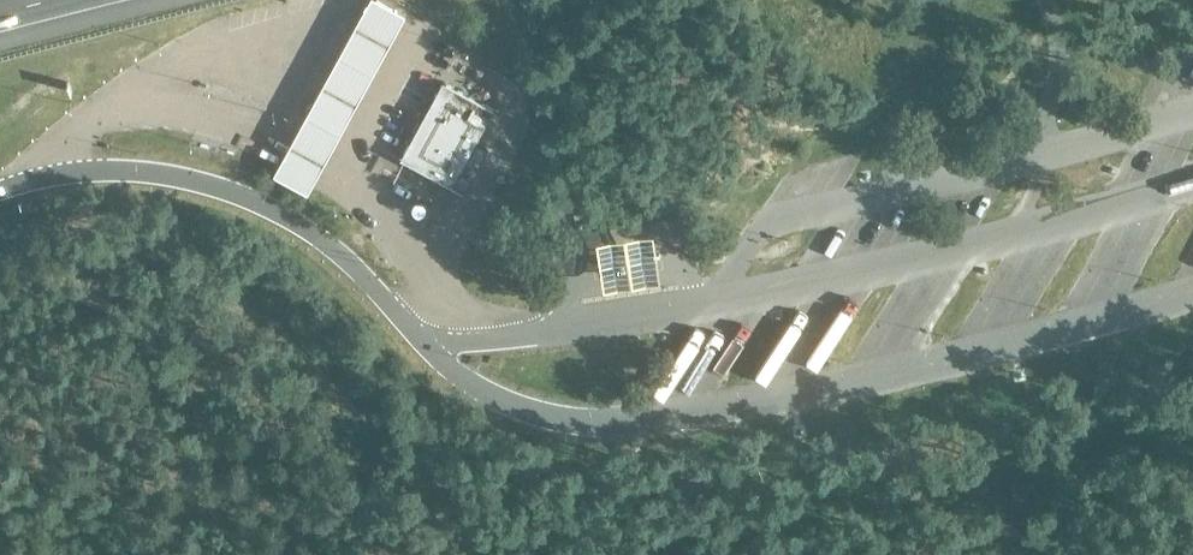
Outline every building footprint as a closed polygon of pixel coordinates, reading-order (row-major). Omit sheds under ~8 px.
[(270,171),(308,192),(409,13),(386,0),(366,0),(270,171)] [(451,185),(493,110),(442,81),(400,156),(451,185)] [(603,285),(660,277),(654,242),(653,229),(595,238),(597,251),(603,285)] [(758,368),(795,304),(784,297),(747,362),(758,368)] [(707,374),(717,356),(707,350),(697,368),(707,374)]
